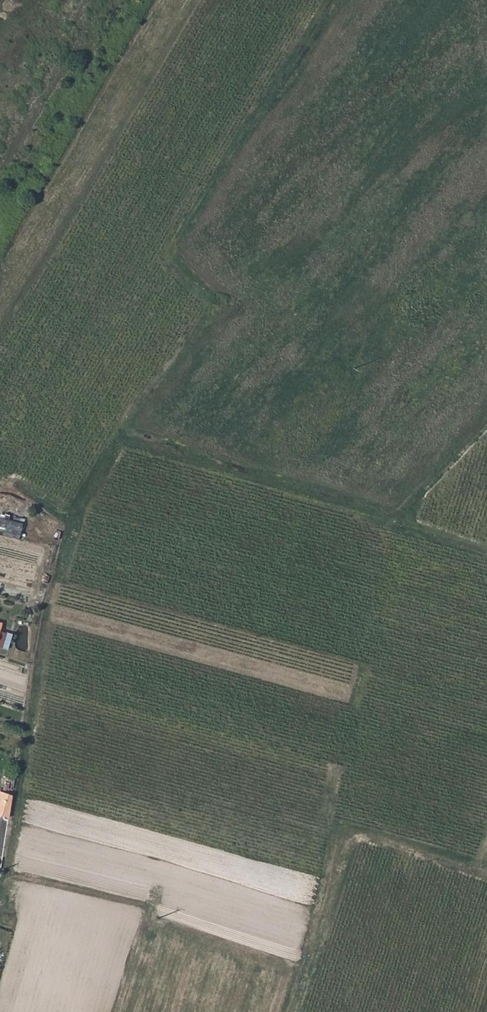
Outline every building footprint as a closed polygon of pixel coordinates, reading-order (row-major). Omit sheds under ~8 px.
[(11,804),(12,795),(0,792),(0,816),(10,818),(11,804)]
